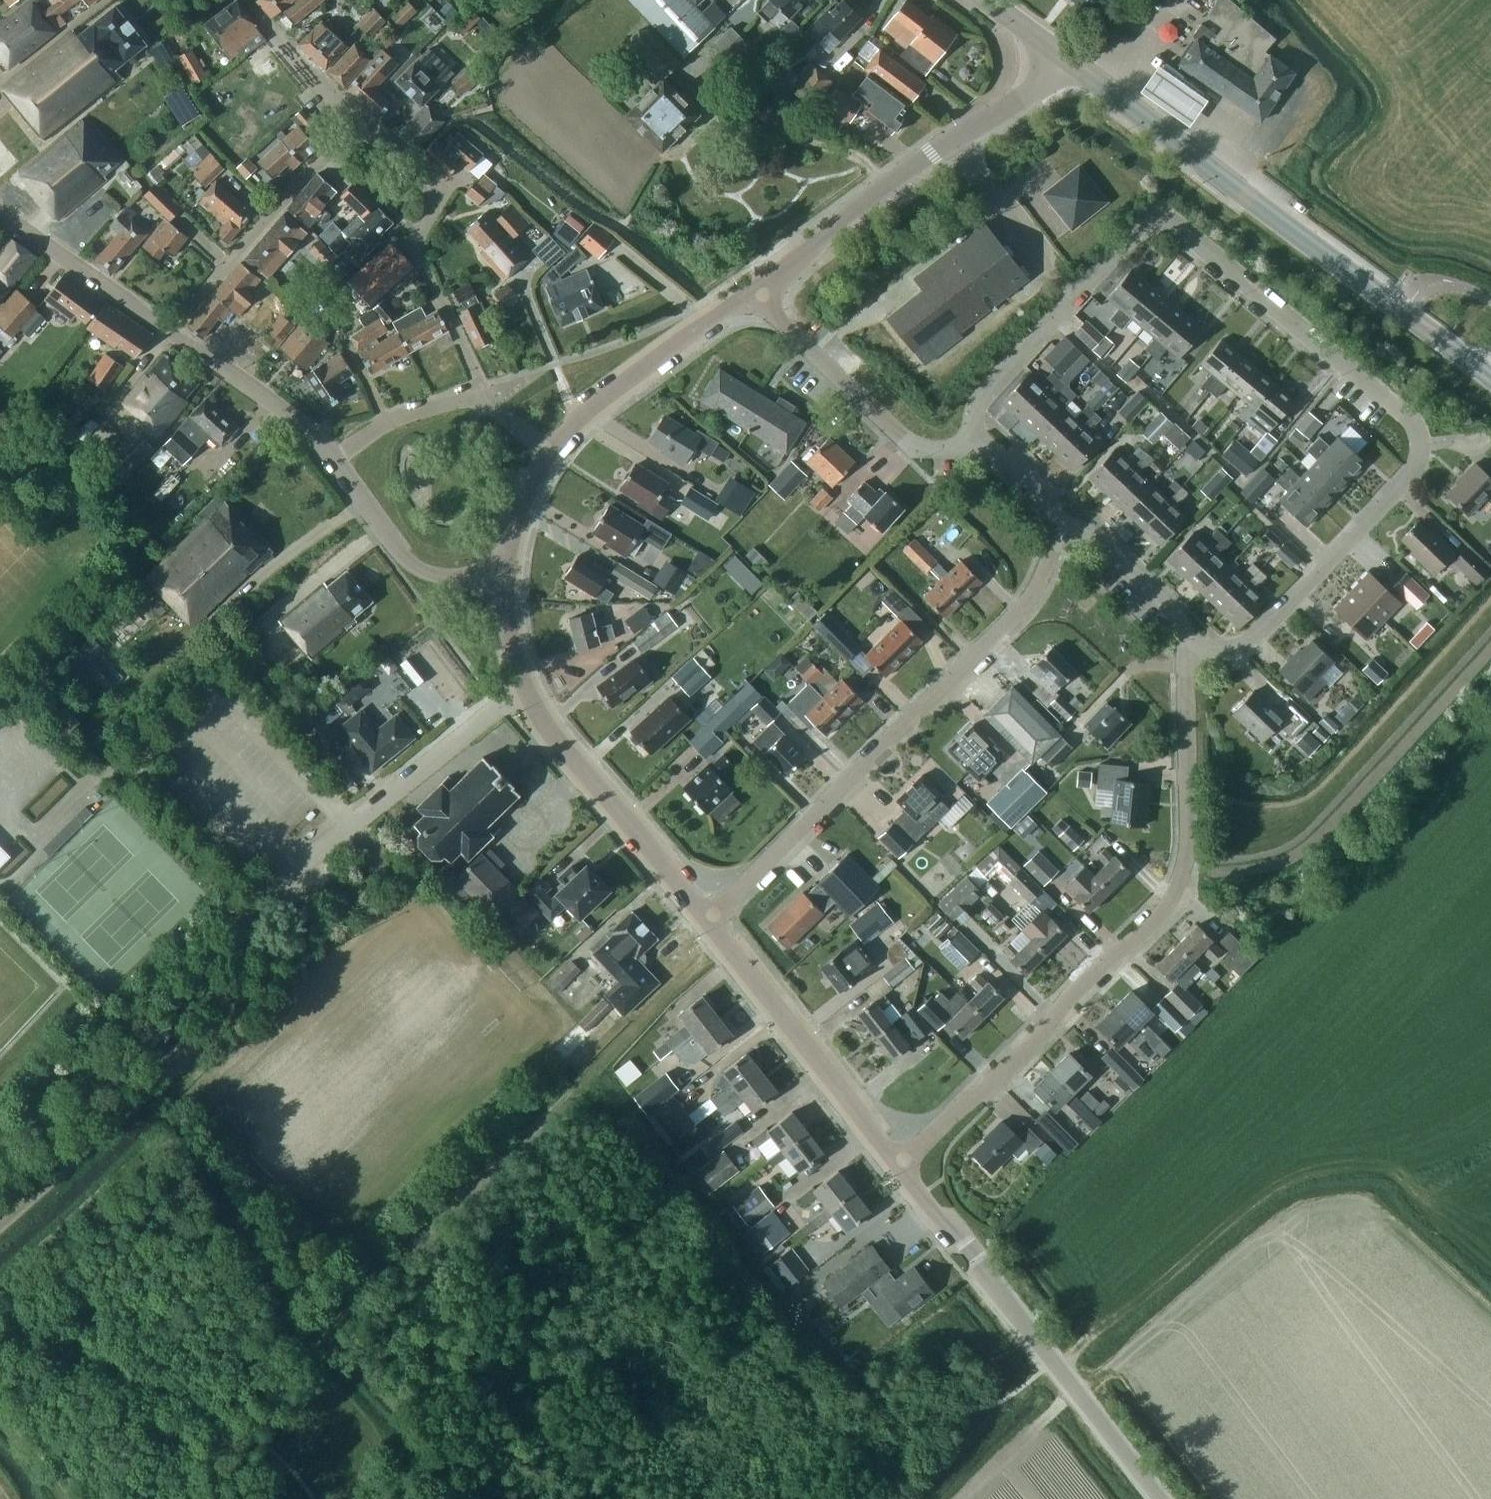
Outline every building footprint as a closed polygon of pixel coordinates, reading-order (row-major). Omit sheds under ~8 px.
[(49,22),(42,14),(31,0),(0,24),(0,58),(8,67),(56,30),(49,22)] [(42,14),(49,22),(56,30),(64,24),(58,15),(79,0),(60,0),(60,1),(42,14)] [(237,0),(235,0),(204,24),(230,58),(238,52),(242,57),(267,39),(254,23),(255,23),(237,0)] [(256,0),(271,19),(294,0),(257,0),(256,0)] [(293,25),(324,0),(299,0),(283,13),(293,25)] [(664,37),(682,57),(714,26),(695,6),(701,0),(629,0),(664,37)] [(758,13),(767,22),(779,9),(789,18),(806,0),(770,0),(758,13)] [(833,10),(829,6),(805,31),(817,44),(830,31),(839,40),(861,17),(844,0),(842,0),(833,10)] [(895,37),(907,46),(901,55),(925,74),(957,34),(927,11),(925,14),(908,0),(905,0),(883,27),(895,37)] [(1086,12),(1095,0),(1071,0),(1086,12)] [(1273,37),(1230,0),(1217,0),(1206,15),(1223,27),(1218,34),(1201,23),(1193,35),(1197,38),(1179,64),(1260,121),(1294,72),(1269,54),(1269,55),(1264,51),(1275,38),(1273,37)] [(390,17),(400,28),(418,12),(408,1),(390,17)] [(73,30),(1,88),(44,140),(124,78),(116,68),(146,44),(114,6),(78,36),(73,30)] [(452,24),(463,35),(481,18),(470,7),(452,24)] [(360,28),(371,38),(385,22),(375,12),(360,28)] [(347,46),(321,22),(299,44),(325,69),(347,46)] [(714,44),(722,52),(739,35),(731,27),(714,44)] [(648,30),(638,30),(631,37),(631,47),(646,61),(636,71),(653,88),(641,99),(626,115),(662,151),(699,114),(663,78),(680,62),(648,30)] [(722,52),(730,61),(739,53),(748,44),(739,35),(722,52)] [(328,72),(344,87),(371,59),(355,44),(328,72)] [(750,52),(753,49),(748,44),(739,53),(744,58),(750,52)] [(207,75),(192,49),(178,57),(194,83),(207,75)] [(429,49),(396,81),(421,106),(454,73),(429,49)] [(870,72),(910,103),(925,84),(880,49),(870,61),(860,53),(855,60),(870,72)] [(374,59),(346,89),(377,117),(391,101),(376,87),(399,63),(384,50),(374,59)] [(1209,93),(1157,58),(1138,86),(1189,122),(1209,93)] [(791,90),(808,104),(817,92),(821,95),(832,82),(808,62),(799,73),(802,76),(791,90)] [(452,84),(463,96),(477,84),(467,72),(452,84)] [(910,103),(870,72),(854,93),(866,103),(861,110),(891,133),(892,131),(897,131),(898,131),(902,124),(901,119),(902,117),(901,116),(910,103)] [(825,105),(850,121),(861,104),(836,88),(825,105)] [(426,104),(398,134),(416,150),(444,121),(426,104)] [(299,125),(282,141),(300,161),(317,146),(309,136),(319,127),(302,108),(292,118),(299,125)] [(17,171),(58,221),(108,178),(105,175),(119,162),(82,118),(17,171)] [(445,146),(436,138),(420,155),(446,178),(462,160),(471,168),(483,155),(457,132),(445,146)] [(300,161),(282,141),(258,162),(272,177),(287,163),(292,169),(300,161)] [(205,185),(224,167),(210,152),(191,169),(205,185)] [(246,160),(237,168),(244,175),(253,167),(246,160)] [(157,165),(149,172),(155,179),(163,172),(157,165)] [(128,167),(122,172),(131,182),(137,177),(128,167)] [(1104,200),(1079,169),(1047,194),(1072,226),(1104,200)] [(323,207),(337,191),(332,186),(318,172),(287,208),(309,228),(316,220),(321,225),(331,214),(323,207)] [(465,193),(480,206),(500,198),(505,192),(483,174),(478,180),(477,179),(465,193)] [(192,197),(198,201),(225,224),(217,233),(228,242),(253,212),(216,181),(206,192),(200,187),(192,197)] [(376,204),(354,181),(341,195),(363,217),(376,204)] [(144,195),(162,212),(173,200),(155,183),(144,195)] [(467,228),(485,248),(480,252),(504,280),(530,255),(514,237),(529,224),(511,204),(496,218),(505,228),(501,232),(483,213),(467,228)] [(119,233),(93,262),(110,275),(147,233),(131,219),(136,213),(128,205),(110,224),(119,233)] [(393,221),(377,205),(362,219),(360,215),(328,246),(337,255),(351,242),(365,255),(380,241),(377,238),(393,221)] [(284,212),(271,228),(294,248),(307,232),(284,212)] [(584,226),(569,214),(560,225),(575,237),(584,226)] [(158,259),(165,250),(172,256),(188,236),(165,218),(143,246),(158,259)] [(579,244),(598,258),(614,237),(595,223),(579,244)] [(984,223),(967,235),(914,277),(923,288),(887,316),(914,350),(915,349),(926,364),(962,336),(959,332),(1027,278),(1009,256),(1012,254),(1012,250),(1012,249),(1008,244),(1004,244),(1002,246),(984,223)] [(271,228),(258,243),(281,263),(294,248),(271,228)] [(328,245),(334,240),(325,231),(319,236),(328,245)] [(36,256),(10,238),(0,251),(0,300),(36,256)] [(310,245),(331,267),(339,259),(318,238),(310,245)] [(393,241),(347,281),(369,305),(371,304),(374,308),(373,308),(387,324),(397,315),(380,296),(414,265),(393,241)] [(281,263),(258,243),(245,258),(268,278),(281,263)] [(542,278),(545,286),(545,287),(561,325),(603,307),(587,268),(562,279),(560,276),(585,251),(578,244),(554,266),(554,265),(542,278)] [(352,271),(341,260),(333,268),(344,279),(352,271)] [(260,279),(241,262),(212,295),(231,310),(238,316),(254,297),(249,292),(260,279)] [(1109,319),(1115,324),(1149,284),(1131,269),(1107,297),(1119,307),(1109,319)] [(72,320),(75,315),(87,324),(103,303),(64,273),(44,299),(72,320)] [(487,317),(488,317),(480,300),(478,301),(475,295),(475,294),(470,283),(454,291),(459,302),(460,302),(464,308),(458,311),(476,348),(493,340),(492,338),(496,336),(487,317)] [(495,294),(503,304),(516,293),(507,283),(495,294)] [(1167,299),(1149,284),(1115,324),(1122,330),(1132,318),(1143,327),(1167,299)] [(13,338),(20,330),(38,310),(39,309),(16,288),(0,305),(0,326),(12,336),(13,338)] [(222,321),(231,310),(212,295),(186,326),(201,338),(218,317),(222,321)] [(1185,314),(1167,299),(1143,327),(1155,337),(1144,349),(1151,354),(1185,314)] [(117,344),(136,357),(153,335),(105,302),(86,327),(115,346),(117,344)] [(320,303),(311,311),(279,348),(305,370),(329,342),(325,338),(332,329),(322,320),(329,313),(320,303)] [(393,323),(409,352),(448,330),(437,310),(426,316),(421,306),(393,323)] [(359,318),(365,326),(378,317),(373,309),(359,318)] [(28,336),(45,317),(38,310),(20,330),(28,336)] [(1185,314),(1151,354),(1157,360),(1167,347),(1179,357),(1203,329),(1185,314)] [(263,337),(277,348),(295,326),(282,315),(263,337)] [(398,333),(378,343),(375,338),(388,331),(380,317),(351,337),(372,374),(409,352),(398,333)] [(1103,336),(1086,320),(1075,332),(1092,349),(1103,336)] [(12,336),(0,326),(0,343),(3,346),(12,336)] [(271,349),(250,333),(241,345),(261,361),(271,349)] [(1044,358),(1062,375),(1083,353),(1065,336),(1044,358)] [(1202,385),(1209,391),(1240,354),(1221,339),(1201,363),(1212,372),(1202,385)] [(1093,351),(1101,358),(1106,352),(1098,344),(1093,351)] [(354,373),(341,352),(306,374),(327,408),(344,397),(336,384),(354,373)] [(88,378),(108,392),(125,367),(105,353),(88,378)] [(185,398),(198,383),(165,354),(122,403),(159,434),(188,400),(185,398)] [(1258,369),(1240,354),(1209,391),(1217,397),(1227,385),(1238,394),(1258,369)] [(1068,382),(1088,361),(1082,355),(1068,370),(1062,375),(1060,379),(1064,383),(1066,384),(1068,382)] [(1126,383),(1140,367),(1129,358),(1116,374),(1126,383)] [(742,383),(719,369),(701,399),(786,452),(805,422),(791,413),(796,406),(781,396),(776,404),(763,396),(759,403),(737,390),(742,383)] [(1238,415),(1245,421),(1276,384),(1258,369),(1238,394),(1248,403),(1238,415)] [(1132,386),(1143,374),(1139,370),(1127,383),(1132,386)] [(1002,402),(1020,419),(1059,378),(1052,371),(1040,385),(1028,374),(1002,402)] [(1094,412),(1117,388),(1099,371),(1092,378),(1101,387),(1086,403),(1087,405),(1094,412)] [(1064,383),(1059,378),(1020,419),(1037,436),(1064,408),(1053,398),(1066,384),(1064,383)] [(1276,384),(1245,421),(1253,427),(1256,423),(1267,432),(1295,400),(1276,384)] [(1118,411),(1130,422),(1150,401),(1138,390),(1118,411)] [(89,411),(101,399),(95,393),(83,405),(89,411)] [(208,438),(219,448),(237,428),(206,399),(178,429),(198,448),(208,438)] [(1071,400),(1064,408),(1037,436),(1055,452),(1094,412),(1087,405),(1082,411),(1071,400)] [(76,426),(87,414),(78,407),(68,419),(76,426)] [(1141,433),(1154,445),(1167,432),(1174,424),(1161,411),(1141,433)] [(1094,412),(1055,452),(1073,469),(1099,442),(1088,431),(1101,418),(1094,412)] [(1297,429),(1306,436),(1309,439),(1322,423),(1309,413),(1297,429)] [(665,416),(650,440),(671,452),(669,455),(682,464),(693,446),(710,456),(719,442),(698,429),(695,434),(665,416)] [(83,441),(97,425),(89,418),(75,434),(83,441)] [(1201,435),(1208,427),(1198,418),(1191,426),(1201,435)] [(1167,432),(1181,446),(1189,437),(1175,423),(1174,424),(1167,432)] [(165,442),(177,430),(171,424),(160,437),(165,442)] [(183,464),(198,448),(178,429),(177,430),(165,442),(163,445),(183,464)] [(1297,447),(1305,437),(1294,429),(1287,438),(1297,447)] [(1319,435),(1312,442),(1351,479),(1366,462),(1338,437),(1330,445),(1319,435)] [(829,437),(806,461),(832,486),(847,470),(847,469),(854,462),(829,437)] [(117,468),(128,478),(155,449),(144,439),(117,468)] [(1259,459),(1235,439),(1221,455),(1245,476),(1259,459)] [(1205,451),(1194,440),(1185,449),(1196,460),(1205,451)] [(1336,494),(1351,479),(1312,442),(1306,450),(1316,460),(1309,468),(1336,494)] [(1089,476),(1107,493),(1146,452),(1139,446),(1126,459),(1115,449),(1089,476)] [(1153,459),(1146,452),(1107,493),(1124,510),(1151,482),(1140,472),(1153,459)] [(1281,471),(1287,464),(1279,457),(1273,464),(1281,471)] [(769,485),(785,499),(807,475),(791,460),(769,485)] [(1474,463),(1446,493),(1469,515),(1490,492),(1490,493),(1490,479),(1474,463)] [(639,503),(651,511),(662,518),(675,498),(663,491),(668,484),(635,464),(621,488),(641,500),(639,503)] [(1201,490),(1212,501),(1233,478),(1221,467),(1201,490)] [(1290,467),(1283,474),(1321,510),(1336,494),(1309,468),(1301,477),(1290,467)] [(1275,479),(1263,468),(1252,480),(1264,491),(1275,479)] [(1321,510),(1283,474),(1276,481),(1287,491),(1279,500),(1306,526),(1321,510)] [(755,491),(729,476),(715,500),(741,515),(755,491)] [(1162,493),(1151,482),(1124,510),(1142,527),(1181,486),(1174,479),(1162,493)] [(884,493),(879,488),(876,492),(864,481),(848,499),(852,503),(836,521),(849,533),(864,516),(882,532),(904,508),(886,491),(884,493)] [(1181,486),(1142,527),(1160,544),(1186,516),(1175,506),(1188,493),(1181,486)] [(680,504),(708,521),(718,504),(691,487),(680,504)] [(810,501),(820,511),(833,497),(823,488),(810,501)] [(226,501),(217,493),(199,511),(207,519),(226,501)] [(146,578),(192,626),(249,572),(250,573),(273,550),(226,501),(207,519),(146,578)] [(644,526),(610,505),(593,532),(614,545),(612,548),(625,556),(638,535),(647,541),(646,541),(660,550),(666,539),(653,531),(652,532),(644,526)] [(1210,526),(1218,518),(1208,509),(1201,518),(1210,526)] [(1418,521),(1401,539),(1413,550),(1411,552),(1433,573),(1454,552),(1432,531),(1430,533),(1418,521)] [(939,542),(925,528),(909,544),(931,567),(937,562),(928,553),(939,542)] [(1271,549),(1280,540),(1268,528),(1259,538),(1271,549)] [(1167,559),(1185,576),(1224,535),(1217,529),(1205,542),(1194,531),(1167,559)] [(1231,542),(1224,535),(1185,576),(1203,593),(1229,565),(1218,555),(1231,542)] [(931,567),(909,544),(902,550),(925,573),(931,567)] [(1277,553),(1291,567),(1299,558),(1285,545),(1277,553)] [(1468,546),(1452,562),(1476,586),(1490,572),(1490,569),(1468,546)] [(760,569),(768,561),(753,547),(745,555),(760,569)] [(694,567),(708,575),(719,557),(705,548),(694,567)] [(565,578),(594,596),(594,595),(607,604),(614,593),(601,585),(609,572),(580,554),(565,578)] [(726,563),(734,572),(744,562),(736,554),(726,563)] [(688,573),(666,560),(653,581),(675,594),(688,573)] [(942,578),(963,599),(982,581),(961,560),(948,573),(937,562),(931,567),(942,578)] [(609,575),(650,599),(658,586),(617,562),(609,575)] [(1240,576),(1229,565),(1203,593),(1220,610),(1259,569),(1252,562),(1240,576)] [(1259,569),(1220,610),(1238,627),(1265,599),(1254,589),(1266,576),(1259,569)] [(324,582),(279,621),(311,660),(357,621),(354,616),(372,601),(346,571),(328,586),(324,582)] [(1368,572),(1351,590),(1382,619),(1399,601),(1368,572)] [(1393,587),(1416,609),(1429,594),(1406,573),(1393,587)] [(945,617),(963,599),(942,578),(924,596),(945,617)] [(904,602),(890,588),(880,598),(894,612),(904,602)] [(1365,637),(1382,619),(1351,590),(1334,607),(1365,637)] [(788,601),(808,621),(817,612),(797,593),(788,601)] [(653,618),(643,606),(634,613),(644,626),(653,618)] [(634,642),(642,653),(677,626),(667,612),(651,624),(653,627),(634,642)] [(860,647),(825,612),(812,625),(847,660),(860,647)] [(569,619),(577,649),(599,643),(599,642),(614,638),(611,624),(595,628),(591,613),(569,619)] [(894,626),(883,637),(903,658),(922,640),(901,619),(894,626)] [(1426,637),(1434,629),(1426,622),(1418,631),(1426,637)] [(885,676),(903,658),(883,637),(864,655),(885,676)] [(1302,650),(1299,648),(1279,669),(1303,691),(1299,695),(1306,702),(1325,682),(1319,676),(1333,661),(1311,640),(1302,650)] [(1029,669),(1054,693),(1075,670),(1051,647),(1029,669)] [(772,661),(783,671),(790,663),(780,653),(772,661)] [(673,677),(689,696),(711,677),(694,658),(673,677)] [(1362,670),(1377,684),(1387,673),(1372,659),(1362,670)] [(624,667),(623,666),(597,685),(612,706),(638,687),(640,691),(650,683),(633,660),(624,667)] [(827,671),(824,668),(820,672),(812,663),(800,674),(812,686),(827,671)] [(841,678),(837,682),(827,672),(813,686),(823,696),(844,717),(862,699),(841,678)] [(720,738),(748,711),(749,709),(763,696),(748,681),(733,696),(705,724),(720,738)] [(813,723),(825,736),(844,717),(823,696),(813,686),(809,682),(786,705),(795,713),(808,727),(813,723)] [(1031,762),(1039,754),(1059,734),(1054,728),(1030,704),(1012,686),(983,714),(1031,762)] [(347,716),(354,710),(339,690),(332,695),(347,716)] [(1262,740),(1277,724),(1291,738),(1308,721),(1291,704),(1281,714),(1255,690),(1233,713),(1262,740)] [(1050,703),(1068,721),(1083,705),(1074,696),(1068,702),(1059,693),(1050,703)] [(636,744),(641,742),(652,753),(690,718),(669,696),(656,709),(655,708),(631,731),(633,733),(631,739),(636,744)] [(702,723),(723,704),(716,696),(695,716),(702,723)] [(749,709),(767,727),(772,722),(781,714),(763,696),(749,709)] [(1054,728),(1060,722),(1036,698),(1030,704),(1054,728)] [(786,705),(782,700),(776,706),(789,719),(795,713),(786,705)] [(1113,708),(1106,702),(1084,725),(1107,747),(1130,722),(1114,707),(1113,708)] [(299,725),(320,750),(338,736),(331,728),(339,722),(324,704),(299,725)] [(1344,724),(1355,712),(1346,704),(1334,716),(1344,724)] [(1330,734),(1338,725),(1326,714),(1318,722),(1330,734)] [(344,730),(373,766),(374,767),(411,737),(395,718),(377,733),(362,715),(344,730)] [(772,722),(767,727),(753,742),(786,775),(804,757),(783,735),(784,734),(772,722)] [(947,749),(967,769),(978,780),(1003,755),(993,744),(973,724),(947,749)] [(689,741),(706,758),(722,743),(706,725),(689,741)] [(1323,742),(1328,735),(1317,725),(1312,731),(1323,742)] [(1309,755),(1320,744),(1306,731),(1295,742),(1309,755)] [(1073,748),(1059,734),(1039,754),(1053,768),(1073,748)] [(683,787),(707,813),(732,790),(719,776),(732,764),(723,754),(710,766),(708,764),(683,787)] [(418,834),(418,843),(431,857),(441,857),(444,854),(450,860),(438,872),(464,898),(470,892),(512,936),(538,911),(495,868),(499,864),(489,854),(485,858),(481,853),(472,862),(469,858),(499,829),(492,821),(519,794),(512,786),(514,785),(492,763),(490,764),(483,757),(455,784),(448,776),(417,806),(424,814),(414,824),(421,830),(418,834)] [(1112,822),(1144,825),(1148,783),(1127,781),(1128,766),(1099,763),(1097,788),(1115,789),(1112,822)] [(999,792),(1023,816),(1046,793),(1024,770),(1016,779),(1014,777),(999,792)] [(1090,788),(1091,772),(1078,771),(1076,786),(1090,788)] [(922,774),(896,800),(905,809),(878,836),(899,857),(926,830),(927,830),(949,808),(938,797),(941,794),(922,774)] [(1073,850),(1083,840),(1069,825),(1058,836),(1073,850)] [(10,856),(0,845),(0,866),(10,856)] [(1022,868),(999,845),(976,868),(987,878),(996,869),(1008,882),(1008,881),(1029,902),(1042,889),(1022,868)] [(1105,864),(1094,876),(1109,891),(1129,870),(1114,855),(1113,856),(1104,848),(1097,855),(1105,864)] [(1059,871),(1039,850),(1023,865),(1044,886),(1059,871)] [(817,883),(849,916),(879,887),(847,854),(817,883)] [(566,885),(551,899),(545,892),(550,887),(541,877),(524,892),(550,919),(567,904),(579,917),(608,889),(606,887),(606,884),(600,878),(597,878),(586,866),(579,873),(572,865),(559,877),(566,885)] [(1109,891),(1094,876),(1085,867),(1066,886),(1075,895),(1074,896),(1089,911),(1109,891)] [(937,904),(952,920),(954,918),(959,923),(969,914),(965,909),(982,893),(967,876),(937,904)] [(337,897),(343,906),(351,899),(345,891),(337,897)] [(803,892),(780,914),(797,932),(820,910),(803,892)] [(849,924),(865,945),(894,922),(878,902),(849,924)] [(995,921),(1002,914),(990,903),(983,910),(995,921)] [(1030,939),(1036,945),(1045,954),(1066,934),(1051,918),(1050,919),(1041,910),(1021,930),(1030,939)] [(613,934),(621,943),(636,958),(657,938),(632,911),(610,932),(613,935),(613,934)] [(925,925),(930,930),(943,918),(937,912),(925,925)] [(797,932),(780,914),(757,936),(785,965),(795,955),(785,944),(797,932)] [(944,919),(932,932),(937,938),(950,925),(944,919)] [(582,941),(593,931),(586,925),(576,935),(582,941)] [(1197,925),(1176,945),(1192,960),(1201,950),(1212,961),(1222,951),(1211,941),(1212,940),(1197,925)] [(613,934),(613,935),(610,932),(609,931),(589,949),(593,953),(619,981),(639,962),(636,958),(621,943),(613,934)] [(980,951),(959,931),(940,951),(961,971),(980,951)] [(1257,959),(1230,932),(1221,940),(1230,950),(1224,957),(1241,974),(1257,959)] [(1045,954),(1036,945),(1030,939),(1019,950),(1011,942),(1003,949),(1012,958),(1010,959),(1025,974),(1045,954)] [(840,991),(875,963),(864,950),(857,940),(856,940),(854,940),(853,942),(820,967),(840,991)] [(1172,979),(1177,984),(1183,990),(1185,988),(1192,980),(1190,978),(1200,968),(1192,960),(1176,945),(1156,965),(1171,980),(1172,979)] [(882,976),(891,987),(914,969),(905,957),(882,976)] [(581,969),(572,960),(549,985),(557,993),(581,969)] [(659,982),(639,962),(619,981),(610,990),(606,994),(614,1004),(624,1015),(659,982)] [(979,990),(968,1002),(983,1016),(1003,997),(988,982),(986,983),(978,974),(970,982),(979,990)] [(1185,988),(1183,990),(1177,984),(1164,997),(1186,1019),(1201,1004),(1185,988)] [(1152,1012),(1131,991),(1114,1008),(1153,1047),(1154,1049),(1162,1056),(1170,1048),(1161,1039),(1162,1039),(1143,1020),(1152,1012)] [(962,1037),(983,1016),(968,1002),(967,1002),(957,992),(948,999),(941,992),(935,997),(933,995),(917,1009),(937,1031),(947,1022),(962,1037)] [(857,1013),(874,1035),(889,1024),(891,1022),(882,1010),(891,1003),(884,994),(875,1002),(874,1000),(857,1013)] [(665,1041),(672,1049),(716,1014),(702,996),(678,1014),(686,1024),(665,1041)] [(559,1055),(611,1003),(605,997),(553,1049),(559,1055)] [(1186,1019),(1164,997),(1152,1008),(1175,1031),(1186,1019)] [(891,1022),(889,1024),(874,1035),(892,1059),(909,1045),(908,1044),(918,1037),(919,1038),(931,1029),(913,1006),(901,1016),(911,1028),(902,1036),(891,1022)] [(1153,1047),(1114,1008),(1096,1025),(1118,1046),(1125,1039),(1145,1058),(1154,1049),(1153,1047)] [(716,1014),(672,1049),(679,1058),(700,1042),(708,1052),(732,1034),(716,1014)] [(1101,1058),(1125,1082),(1136,1071),(1112,1047),(1101,1058)] [(710,1098),(716,1105),(760,1070),(746,1053),(723,1071),(731,1082),(710,1098)] [(1068,1053),(1051,1070),(1072,1092),(1089,1074),(1068,1053)] [(760,1070),(716,1105),(724,1116),(745,1099),(753,1110),(776,1091),(760,1070)] [(1045,1102),(1047,1100),(1055,1109),(1064,1099),(1081,1116),(1081,1117),(1093,1129),(1101,1120),(1100,1119),(1079,1098),(1072,1092),(1051,1070),(1034,1088),(1036,1090),(1035,1091),(1035,1095),(1042,1102),(1045,1102)] [(679,1088),(666,1071),(633,1097),(647,1113),(679,1088)] [(1118,1076),(1112,1083),(1122,1092),(1128,1086),(1118,1076)] [(1087,1090),(1079,1098),(1100,1119),(1106,1114),(1103,1111),(1110,1104),(1103,1098),(1099,1102),(1087,1090)] [(660,1126),(671,1140),(693,1123),(682,1108),(660,1126)] [(767,1159),(767,1160),(807,1130),(792,1111),(768,1130),(766,1127),(751,1139),(757,1146),(771,1135),(781,1148),(767,1159)] [(1030,1151),(1041,1141),(1023,1123),(1013,1132),(1001,1121),(990,1131),(993,1134),(973,1153),(991,1171),(1020,1141),(1030,1151)] [(1038,1121),(1037,1122),(1068,1153),(1079,1143),(1078,1142),(1077,1143),(1068,1152),(1063,1147),(1073,1137),(1060,1125),(1050,1134),(1038,1122),(1039,1122),(1038,1121)] [(741,1133),(734,1123),(713,1139),(720,1148),(741,1133)] [(807,1130),(767,1160),(772,1166),(787,1155),(799,1171),(824,1152),(807,1130)] [(1047,1162),(1055,1153),(1044,1143),(1036,1151),(1047,1162)] [(698,1169),(714,1190),(739,1171),(723,1150),(698,1169)] [(826,1209),(828,1211),(854,1190),(838,1170),(814,1189),(812,1186),(797,1198),(803,1205),(817,1194),(827,1207),(813,1218),(813,1219),(826,1209)] [(733,1206),(749,1226),(775,1206),(759,1185),(733,1206)] [(870,1211),(854,1190),(828,1211),(826,1209),(813,1219),(819,1225),(833,1214),(845,1230),(870,1211)] [(783,1238),(765,1215),(741,1234),(758,1257),(783,1238)] [(913,1267),(895,1281),(887,1270),(889,1269),(871,1245),(823,1282),(842,1306),(867,1286),(874,1295),(882,1288),(903,1315),(932,1291),(913,1267)] [(810,1269),(792,1247),(768,1265),(786,1288),(810,1269)] [(827,1336),(836,1330),(829,1321),(820,1327),(827,1336)]
